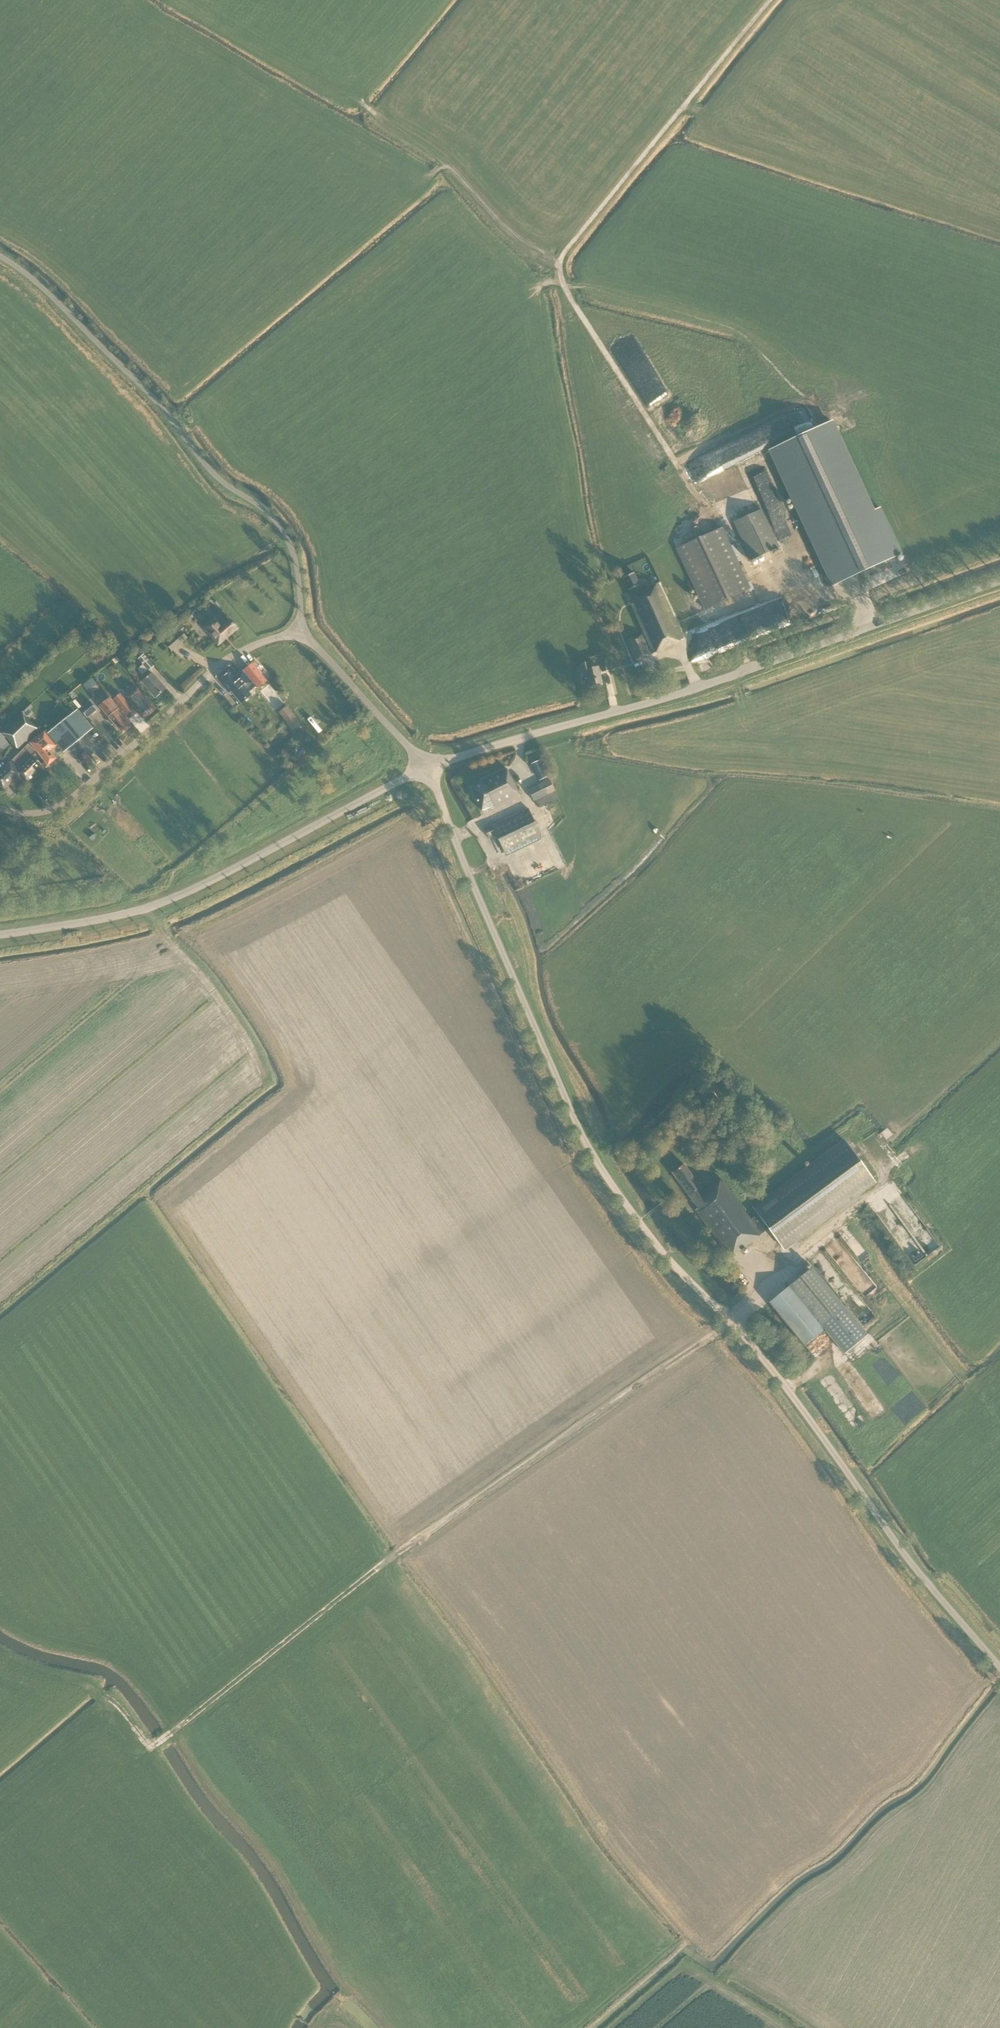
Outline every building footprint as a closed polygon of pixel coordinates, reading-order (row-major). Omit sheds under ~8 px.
[(833,585),(901,553),(880,508),(873,511),(830,421),(771,449),(833,585)] [(734,522),(752,560),(779,548),(761,509),(734,522)] [(788,520),(800,546),(806,543),(793,517),(788,520)] [(676,548),(704,609),(751,588),(723,527),(676,548)] [(910,564),(881,575),(884,582),(913,571),(910,564)] [(628,640),(637,660),(684,639),(658,583),(647,588),(647,585),(641,588),(640,584),(639,584),(634,573),(623,579),(634,604),(631,605),(644,633),(628,640)] [(222,628),(214,619),(205,626),(219,642),(237,626),(231,620),(222,628)] [(171,638),(166,642),(173,650),(182,642),(180,639),(186,634),(177,625),(167,634),(171,638)] [(87,654),(95,663),(104,655),(95,646),(87,654)] [(138,659),(149,671),(155,666),(144,654),(138,659)] [(610,670),(607,657),(599,659),(602,672),(610,670)] [(599,666),(592,668),(590,661),(580,664),(581,671),(586,670),(589,686),(603,683),(599,666)] [(267,681),(253,663),(244,670),(259,688),(267,681)] [(216,678),(228,693),(230,691),(240,704),(250,695),(248,693),(255,688),(242,672),(237,676),(229,666),(216,678)] [(166,689),(152,673),(142,681),(156,697),(166,689)] [(92,688),(97,684),(92,678),(87,682),(92,688)] [(275,709),(284,703),(269,684),(261,690),(275,709)] [(137,688),(127,696),(137,709),(136,710),(143,718),(155,709),(137,688)] [(69,694),(73,699),(77,696),(73,691),(69,694)] [(128,703),(121,694),(114,699),(127,714),(133,709),(132,708),(135,705),(131,701),(128,703)] [(99,706),(123,734),(133,725),(109,697),(99,706)] [(80,709),(87,718),(98,709),(90,700),(80,709)] [(49,751),(57,745),(63,753),(93,729),(78,709),(48,733),(46,730),(42,734),(31,743),(48,765),(56,759),(49,751)] [(2,732),(19,749),(39,730),(22,713),(2,732)] [(0,734),(0,753),(10,745),(1,733),(0,734)] [(4,789),(20,774),(28,782),(38,773),(36,771),(42,765),(31,753),(34,750),(29,745),(10,763),(9,763),(0,772),(0,785),(4,789)] [(538,780),(548,777),(543,759),(532,762),(538,780)] [(471,787),(483,811),(488,808),(489,810),(520,796),(507,768),(481,780),(482,782),(471,787)] [(550,779),(528,789),(534,801),(536,800),(539,807),(558,797),(550,779)] [(20,790),(25,785),(22,781),(17,786),(20,790)] [(528,808),(492,826),(485,829),(489,839),(497,835),(505,853),(541,835),(528,808)] [(751,1219),(722,1179),(704,1192),(700,1188),(701,1187),(684,1164),(673,1172),(698,1208),(696,1210),(730,1257),(769,1228),(784,1249),(876,1182),(847,1142),(754,1208),(759,1214),(751,1219)] [(862,1259),(869,1253),(862,1244),(855,1251),(862,1259)] [(907,1252),(914,1263),(927,1255),(920,1244),(907,1252)] [(868,1335),(813,1268),(789,1287),(824,1329),(845,1354),(868,1335)] [(789,1287),(770,1303),(804,1345),(824,1329),(789,1287)] [(872,1310),(861,1318),(864,1323),(876,1316),(872,1310)] [(863,1401),(872,1420),(884,1414),(875,1395),(863,1401)]
